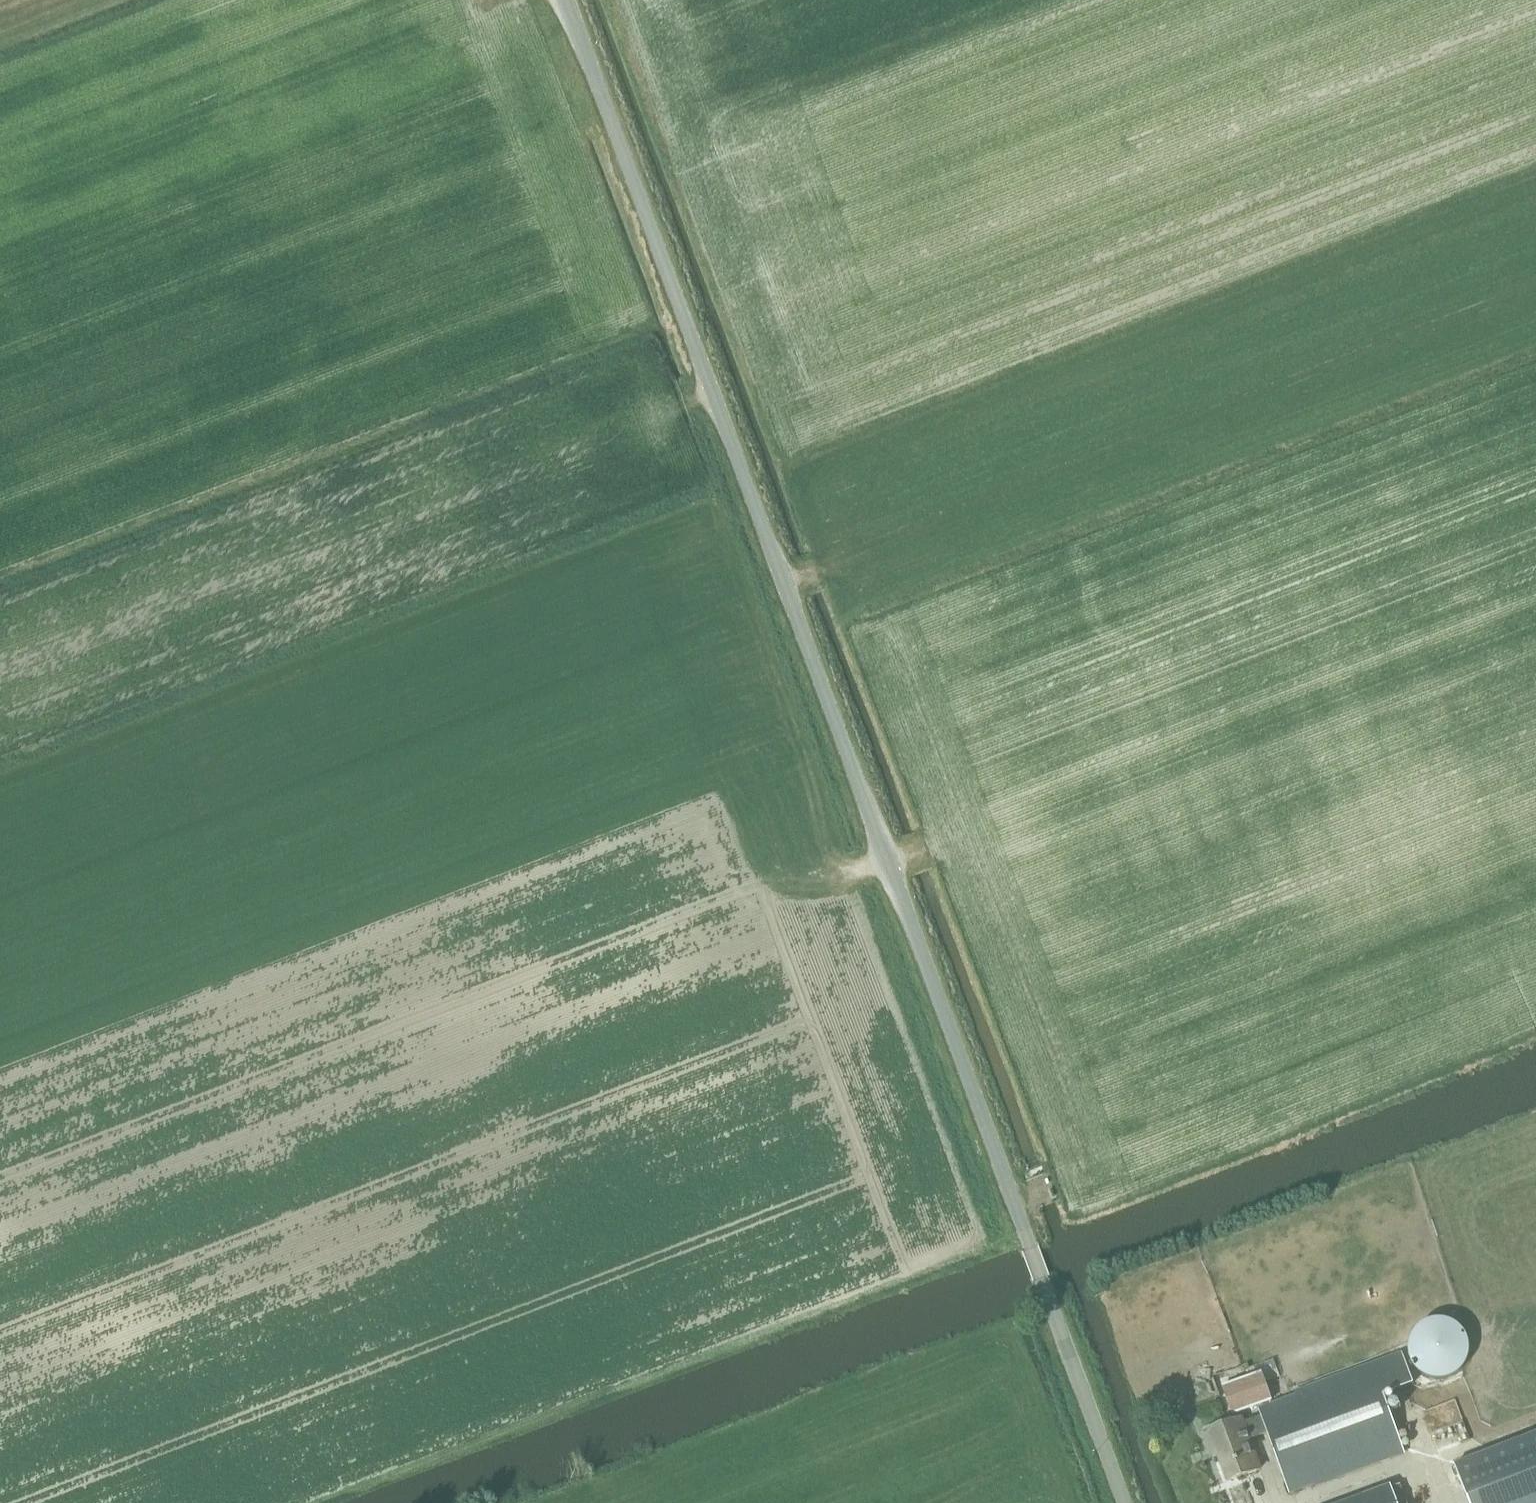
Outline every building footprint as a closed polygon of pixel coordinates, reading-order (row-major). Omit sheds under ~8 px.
[(1475,1347),(1475,1346),(1474,1341),(1473,1336),(1471,1331),(1467,1326),(1464,1323),(1459,1320),(1454,1318),(1448,1316),(1443,1316),(1436,1318),(1431,1320),(1426,1323),(1422,1328),(1418,1333),(1416,1339),(1415,1345),(1416,1351),(1417,1357),(1420,1362),(1424,1367),(1428,1371),(1432,1373),(1438,1375),(1444,1376),(1450,1376),(1455,1374),(1460,1372),(1465,1368),(1470,1363),(1472,1359),(1474,1353),(1475,1347)] [(1405,1451),(1384,1395),(1373,1366),(1260,1409),(1263,1416),(1244,1423),(1242,1419),(1206,1433),(1212,1449),(1216,1447),(1229,1482),(1261,1470),(1250,1439),(1269,1432),(1291,1493),(1405,1451)] [(1270,1401),(1264,1384),(1266,1381),(1263,1373),(1259,1371),(1252,1373),(1251,1377),(1224,1386),(1234,1414),(1270,1401)] [(1456,1464),(1470,1502),(1535,1502),(1535,1434),(1456,1464)] [(1391,1486),(1345,1502),(1397,1502),(1391,1486)]
